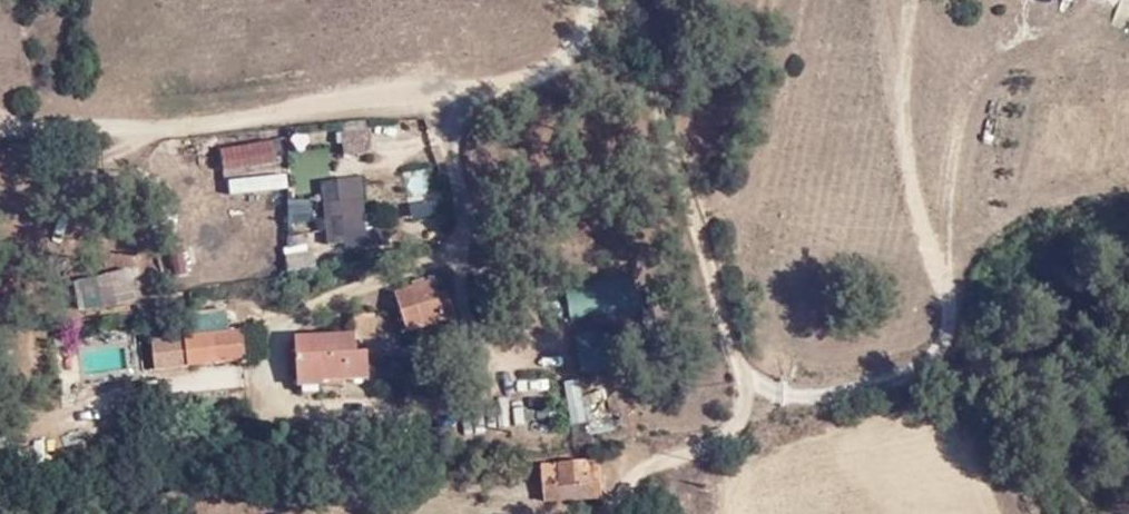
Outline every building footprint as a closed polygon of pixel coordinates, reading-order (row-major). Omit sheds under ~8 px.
[(369,157),(369,132),(342,133),(343,157),(369,157)] [(275,164),(274,143),(223,145),(224,166),(275,164)] [(436,296),(432,282),(393,293),(406,332),(454,317),(446,292),(436,296)] [(192,335),(183,336),(186,366),(244,359),(241,335),(240,329),(227,330),(224,309),(189,312),(192,335)] [(353,318),(353,336),(354,336),(355,340),(373,339),(373,318),(353,318)] [(186,366),(183,336),(150,339),(152,369),(186,366)] [(354,336),(353,336),(296,338),(297,388),(322,389),(323,381),(368,381),(367,353),(354,355),(355,340),(354,336)] [(541,466),(544,500),(602,495),(600,467),(588,467),(588,463),(541,466)]
